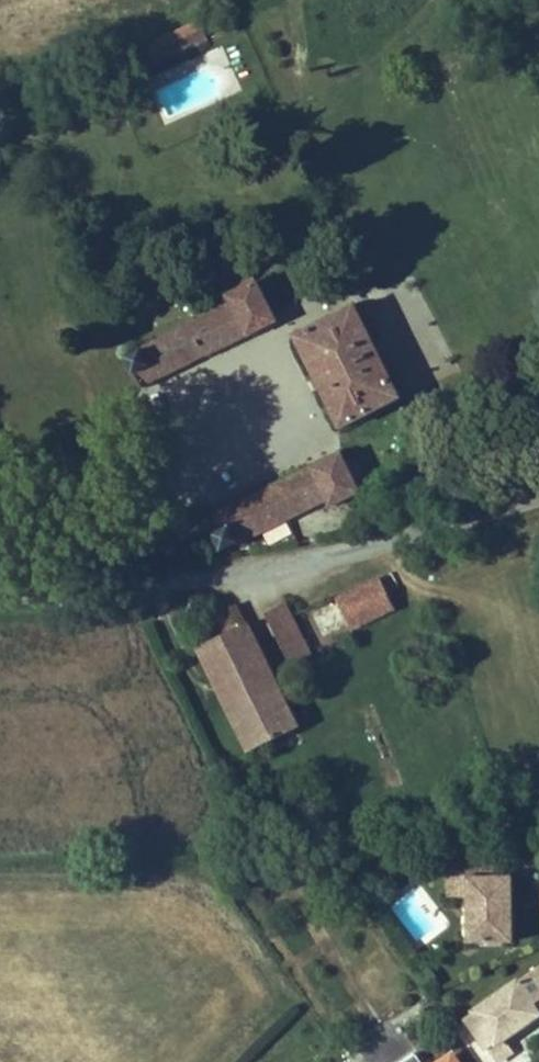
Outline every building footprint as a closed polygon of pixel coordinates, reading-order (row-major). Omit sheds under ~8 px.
[(195,8),(135,38),(147,63),(207,32),(195,8)] [(221,346),(259,328),(277,319),(258,280),(230,293),(234,302),(219,309),(127,356),(141,386),(168,373),(221,346)] [(219,309),(234,302),(230,293),(226,287),(212,295),(219,309)] [(401,397),(357,305),(296,335),(339,424),(341,426),(401,397)] [(323,499),(326,498),(330,505),(361,490),(342,451),(323,460),(286,479),(207,519),(222,548),(323,499)] [(396,610),(380,575),(338,595),(355,630),(396,610)] [(314,655),(289,603),(269,613),(295,663),(314,655)] [(339,603),(315,612),(323,631),(346,622),(339,603)] [(300,726),(240,604),(200,625),(200,628),(208,643),(203,646),(215,670),(253,749),(255,749),(300,726)] [(449,857),(449,877),(469,878),(469,895),(471,941),(513,941),(512,876),(510,876),(509,857),(449,857)] [(469,895),(469,878),(449,877),(450,896),(469,895)] [(466,1017),(496,1061),(512,1051),(503,1038),(538,1013),(532,1005),(538,1000),(538,975),(535,969),(466,1017)] [(475,996),(469,987),(451,994),(459,1006),(475,996)] [(415,1053),(402,1061),(421,1061),(415,1053)]
